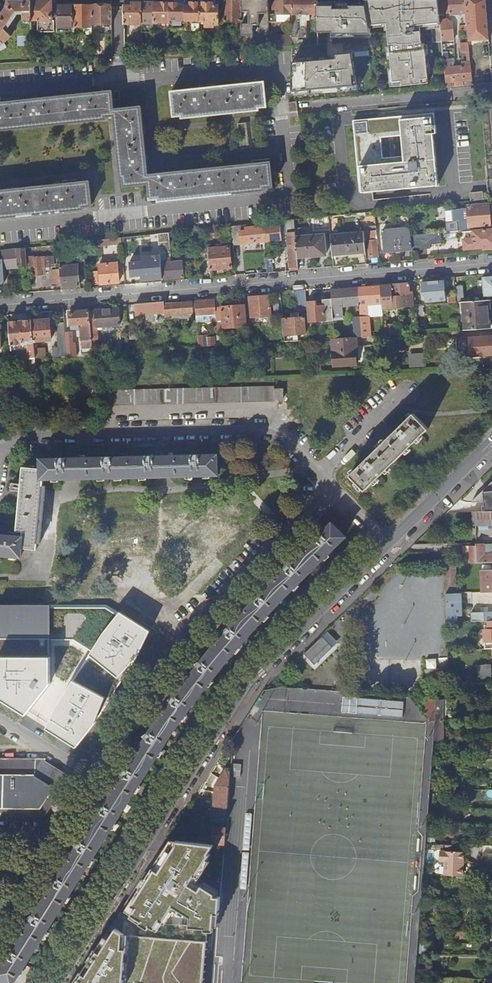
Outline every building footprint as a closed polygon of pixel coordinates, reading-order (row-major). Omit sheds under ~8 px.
[(44,0),(31,1),(31,25),(34,25),(34,20),(37,20),(37,31),(39,32),(54,33),(54,20),(51,20),(51,13),(56,13),(56,5),(56,0),(44,0)] [(242,0),(238,0),(224,0),(224,10),(219,10),(219,13),(219,21),(242,22),(242,11),(242,0)] [(269,0),(242,0),(242,11),(247,11),(247,24),(242,24),(242,49),(248,49),(248,36),(254,36),(254,25),(260,25),(260,13),(269,14),(269,0)] [(292,0),(278,0),(278,1),(274,2),(274,10),(278,10),(278,14),(292,14),(292,0)] [(317,0),(292,0),(292,14),(292,37),(307,37),(307,16),(309,16),(309,14),(317,14),(317,1),(317,0)] [(365,3),(369,23),(369,25),(387,23),(393,81),(395,81),(395,86),(428,83),(424,44),(422,44),(420,27),(440,25),(440,19),(439,14),(438,0),(365,0),(365,3)] [(464,0),(438,0),(439,14),(450,13),(450,15),(462,14),(462,19),(466,19),(464,0)] [(486,0),(464,0),(466,19),(467,25),(467,30),(468,41),(489,39),(486,0)] [(3,43),(8,38),(11,35),(15,31),(9,27),(6,30),(4,28),(16,11),(24,11),(24,21),(24,29),(31,29),(31,25),(31,1),(9,1),(8,1),(6,6),(6,7),(0,16),(0,45),(3,43)] [(340,6),(340,5),(335,5),(335,1),(317,1),(317,14),(317,30),(319,30),(334,30),(345,30),(344,26),(340,6)] [(142,23),(142,2),(133,3),(133,5),(124,5),(124,24),(142,24),(142,23)] [(154,23),(154,3),(142,2),(142,23),(142,24),(141,32),(154,32),(154,23)] [(170,20),(170,3),(154,3),(154,23),(170,23),(170,20)] [(185,20),(185,3),(170,3),(170,20),(185,20)] [(200,20),(200,3),(185,3),(185,20),(200,20)] [(214,24),(220,24),(219,21),(219,13),(219,10),(219,6),(217,6),(216,3),(200,3),(200,20),(200,27),(214,26),(214,24)] [(369,23),(365,3),(353,4),(356,24),(369,23)] [(356,24),(353,4),(340,6),(344,26),(356,24)] [(56,5),(56,13),(56,27),(91,27),(91,25),(91,6),(56,5)] [(112,6),(91,6),(91,25),(111,25),(112,6)] [(447,18),(440,19),(440,25),(442,40),(454,38),(452,22),(447,18)] [(269,47),(292,46),(292,37),(276,37),(276,33),(269,33),(269,47)] [(341,52),(348,50),(347,43),(347,42),(339,43),(341,52)] [(460,43),(461,52),(469,51),(469,42),(460,43)] [(463,86),(472,85),(471,66),(462,66),(449,68),(448,64),(450,64),(450,60),(443,60),(446,88),(455,87),(454,81),(463,80),(463,86)] [(369,95),(380,94),(380,93),(378,78),(366,79),(369,95)] [(266,107),(264,82),(172,92),(174,116),(182,115),(182,118),(258,110),(258,107),(266,107)] [(106,118),(106,116),(114,115),(121,178),(124,178),(125,185),(149,183),(151,199),(159,198),(159,200),(265,190),(265,187),(272,186),(270,162),(148,174),(141,106),(113,109),(112,91),(0,102),(0,129),(106,118)] [(435,129),(434,113),(354,120),(354,124),(359,175),(359,183),(362,183),(363,192),(373,191),(373,203),(398,201),(397,189),(438,185),(433,129),(435,129)] [(239,148),(247,148),(245,123),(238,124),(239,148)] [(84,208),(84,206),(91,205),(89,181),(0,190),(0,217),(84,208)] [(471,201),(483,200),(482,192),(470,193),(471,201)] [(488,205),(467,206),(469,227),(490,225),(490,219),(491,219),(491,212),(489,213),(488,205)] [(290,271),(298,270),(297,257),(296,236),(294,220),(263,223),(264,242),(287,240),(288,247),(289,254),(290,271)] [(264,242),(263,223),(259,223),(259,226),(246,227),(246,225),(231,226),(233,245),(241,244),(241,240),(246,240),(246,244),(264,242)] [(384,251),(412,249),(410,235),(410,228),(382,231),(384,251)] [(473,231),(474,249),(491,247),(491,230),(473,231)] [(376,239),(377,239),(376,231),(364,232),(364,233),(364,241),(367,241),(369,256),(377,255),(376,239)] [(412,249),(412,250),(430,249),(430,245),(441,244),(440,232),(410,235),(412,249)] [(332,255),(365,252),(364,241),(364,233),(331,236),(332,255)] [(158,234),(144,235),(145,246),(159,245),(159,242),(158,234)] [(296,236),(297,257),(326,255),(324,234),(296,236)] [(160,255),(162,279),(183,277),(182,261),(167,262),(164,263),(164,260),(166,260),(166,258),(169,258),(167,242),(159,242),(159,245),(160,255)] [(208,248),(210,269),(231,268),(229,247),(208,248)] [(25,248),(1,250),(3,259),(0,259),(0,283),(5,282),(3,267),(7,266),(7,269),(11,269),(11,266),(27,264),(26,256),(25,248)] [(27,264),(27,268),(34,268),(34,274),(42,274),(42,269),(45,269),(45,265),(49,265),(48,256),(35,258),(35,255),(26,256),(27,264)] [(141,281),(162,279),(160,255),(152,256),(152,260),(129,262),(130,272),(140,271),(141,281)] [(267,273),(280,271),(279,256),(266,257),(267,273)] [(119,283),(117,263),(99,264),(99,271),(92,271),(94,285),(119,283)] [(61,285),(61,287),(79,285),(77,265),(59,266),(60,269),(61,285)] [(52,286),(61,285),(60,269),(51,270),(52,286)] [(482,278),(484,296),(491,296),(491,277),(482,278)] [(445,300),(444,281),(421,282),(422,295),(425,295),(426,302),(445,300)] [(410,292),(409,283),(391,285),(380,286),(382,302),(382,308),(393,308),(393,307),(399,306),(405,306),(408,306),(411,305),(410,299),(413,299),(412,292),(410,292)] [(368,309),(367,304),(382,302),(380,286),(374,286),(358,288),(359,304),(359,305),(360,312),(368,312),(368,309)] [(343,317),(342,306),(359,305),(359,304),(358,288),(340,289),(331,290),(331,300),(333,318),(343,317)] [(306,302),(305,290),(296,290),(296,300),(299,300),(300,309),(307,308),(306,302)] [(271,316),(270,295),(248,297),(250,318),(268,316),(268,323),(269,323),(269,326),(273,326),(273,322),(272,323),(272,316),(271,316)] [(200,347),(224,346),(222,328),(221,306),(220,297),(214,297),(215,300),(195,301),(196,313),(197,322),(214,320),(214,324),(215,325),(216,341),(209,341),(208,339),(200,340),(200,347)] [(333,318),(331,300),(324,300),(324,305),(316,306),(316,301),(306,302),(307,308),(308,322),(333,320),(333,318)] [(465,330),(489,329),(488,309),(487,309),(486,300),(463,302),(465,330)] [(164,301),(135,304),(136,315),(146,314),(147,322),(158,321),(157,313),(165,313),(164,304),(164,301)] [(165,313),(165,315),(196,313),(195,301),(164,304),(165,313)] [(222,328),(247,326),(245,305),(221,306),(222,328)] [(92,340),(92,347),(96,347),(95,340),(98,340),(97,326),(120,325),(119,308),(96,310),(96,311),(89,311),(92,340)] [(92,340),(89,311),(69,312),(70,325),(83,324),(84,334),(79,334),(80,341),(92,340)] [(283,319),(285,342),(289,341),(289,336),(293,336),(294,341),(299,341),(298,335),(306,334),(305,317),(299,317),(299,313),(291,314),(291,318),(283,319)] [(354,334),(355,337),(362,337),(370,336),(370,333),(369,316),(353,317),(354,334)] [(49,319),(32,320),(33,341),(51,340),(49,319)] [(32,320),(9,322),(11,344),(27,343),(29,358),(30,369),(35,369),(35,358),(33,341),(32,320)] [(65,333),(64,322),(57,323),(58,333),(65,333)] [(128,323),(130,339),(138,339),(137,322),(128,323)] [(395,325),(385,325),(386,335),(395,334),(395,325)] [(456,339),(457,357),(491,355),(491,336),(456,339)] [(354,347),(354,337),(335,339),(332,339),(333,365),(354,364),(353,347),(354,347)] [(53,357),(67,356),(66,346),(66,338),(58,338),(57,339),(58,347),(53,348),(53,357)] [(426,365),(425,352),(410,352),(411,366),(426,365)] [(282,400),(282,389),(274,389),(274,387),(105,391),(105,404),(282,400)] [(428,428),(413,413),(349,475),(364,490),(428,428)] [(20,478),(24,478),(19,531),(22,531),(21,537),(19,537),(0,535),(0,555),(19,557),(20,548),(36,549),(37,543),(42,486),(42,479),(217,474),(216,454),(40,459),(40,469),(21,467),(20,478)] [(24,478),(20,478),(15,530),(19,531),(24,478)] [(472,501),(472,502),(484,501),(485,512),(491,511),(491,482),(472,501)] [(45,486),(42,486),(37,543),(40,543),(45,486)] [(474,512),(475,525),(491,524),(491,511),(485,512),(474,512)] [(158,718),(173,730),(188,710),(207,684),(236,650),(259,623),(280,600),(296,584),(345,537),(331,523),(320,534),(320,533),(314,535),(315,539),(289,564),(289,563),(283,566),(284,569),(259,595),(252,597),(254,601),(230,627),(229,626),(223,630),(225,633),(213,647),(203,659),(196,663),(197,666),(176,694),(169,698),(171,701),(158,718)] [(491,563),(491,544),(475,545),(475,546),(463,546),(463,555),(468,555),(471,555),(471,563),(491,563)] [(455,564),(444,564),(446,594),(456,593),(455,564)] [(482,570),(483,592),(491,592),(491,569),(482,570)] [(456,593),(446,594),(447,623),(456,622),(455,610),(460,610),(460,593),(456,593)] [(0,695),(28,715),(52,682),(53,638),(76,639),(96,651),(49,727),(80,746),(154,626),(122,607),(53,607),(53,602),(0,602),(0,691),(0,695)] [(491,621),(491,612),(470,613),(471,622),(491,621)] [(491,625),(491,629),(483,629),(484,649),(491,649),(491,625)] [(303,656),(316,668),(341,642),(328,630),(303,656)] [(479,677),(491,676),(491,665),(478,666),(479,677)] [(427,680),(440,679),(439,669),(426,669),(427,680)] [(344,696),(343,713),(405,715),(405,699),(344,696)] [(434,700),(426,700),(425,713),(428,717),(429,720),(435,720),(442,720),(442,715),(434,715),(434,700)] [(173,730),(158,718),(150,731),(149,731),(143,735),(145,738),(126,768),(125,768),(120,772),(122,775),(104,804),(102,804),(97,808),(99,811),(81,840),(78,841),(74,844),(76,847),(57,877),(52,881),(53,884),(35,914),(33,913),(28,917),(30,920),(11,950),(10,950),(5,954),(7,957),(0,968),(0,978),(8,982),(13,982),(173,730)] [(435,720),(435,722),(433,740),(433,741),(441,740),(442,720),(435,720)] [(45,760),(0,759),(0,808),(41,808),(53,788),(54,788),(64,773),(45,760)] [(230,778),(230,769),(226,769),(215,785),(215,787),(229,788),(230,778)] [(64,773),(54,788),(53,788),(41,808),(0,808),(0,815),(44,816),(68,775),(64,773)] [(239,779),(230,778),(229,788),(227,808),(226,827),(224,846),(220,903),(229,904),(239,779)] [(229,788),(215,787),(213,806),(227,808),(229,788)] [(215,845),(224,846),(226,827),(212,826),(211,837),(216,838),(215,845)] [(166,842),(72,982),(123,982),(129,933),(207,941),(214,887),(192,874),(212,848),(166,842)] [(462,876),(463,852),(439,850),(438,860),(444,861),(443,875),(462,876)] [(482,878),(482,882),(491,882),(491,854),(483,854),(482,878)] [(123,982),(203,982),(207,941),(129,933),(123,982)]
